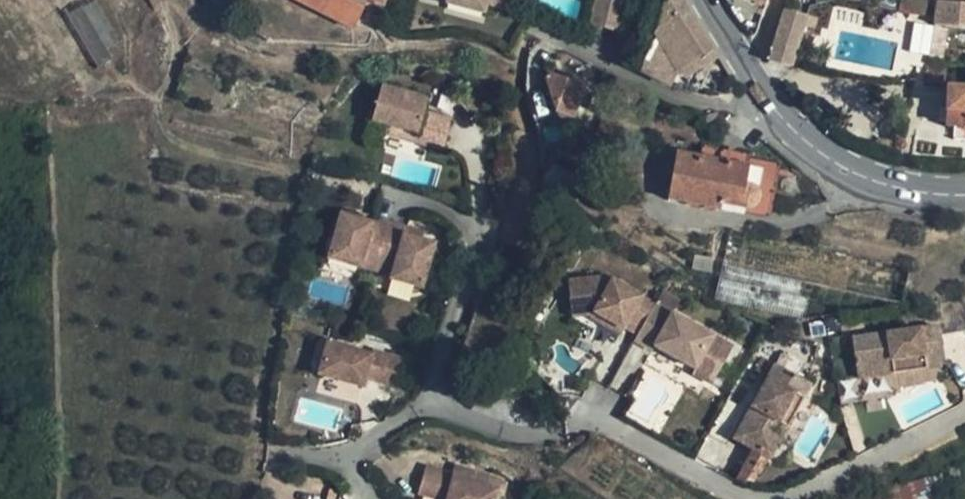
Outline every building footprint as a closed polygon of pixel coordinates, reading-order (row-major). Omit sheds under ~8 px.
[(66,16),(98,69),(112,61),(105,49),(118,42),(93,0),(66,16)] [(380,11),(384,0),(295,0),(351,30),(357,22),(362,23),(371,7),(380,11)] [(444,3),(482,14),(485,4),(502,8),(505,0),(445,0),(444,3)] [(625,3),(615,0),(596,0),(589,20),(615,35),(625,3)] [(680,0),(666,0),(660,9),(659,12),(655,30),(680,70),(692,62),(710,51),(712,49),(680,0)] [(939,3),(937,17),(936,26),(964,29),(964,5),(939,3)] [(926,16),(926,4),(906,4),(906,17),(926,16)] [(786,11),(770,64),(792,70),(808,16),(786,11)] [(719,67),(710,51),(692,62),(704,77),(719,67)] [(946,71),(929,69),(926,82),(944,85),(946,71)] [(545,82),(554,111),(556,112),(572,118),(583,87),(547,74),(545,82)] [(410,85),(408,92),(407,97),(427,103),(431,92),(410,85)] [(407,97),(408,92),(383,86),(373,119),(386,124),(385,132),(444,150),(454,119),(426,111),(427,103),(407,97)] [(950,91),(948,112),(964,113),(964,91),(950,91)] [(556,112),(554,111),(535,116),(539,127),(558,121),(556,112)] [(964,128),(964,113),(948,112),(947,127),(964,128)] [(745,185),(750,154),(703,146),(701,157),(676,153),(666,199),(721,210),(721,208),(721,203),(739,207),(749,209),(753,206),(757,199),(757,192),(752,186),(745,185)] [(779,160),(750,154),(745,185),(752,186),(757,192),(757,199),(753,206),(749,209),(739,207),(721,203),(721,208),(765,218),(769,214),(779,160)] [(328,258),(377,272),(390,223),(374,218),(373,222),(341,213),(328,258)] [(424,289),(435,244),(419,238),(405,234),(406,227),(390,223),(377,272),(391,276),(391,279),(424,289)] [(405,234),(419,238),(422,232),(406,227),(405,234)] [(806,321),(816,248),(732,230),(715,301),(806,321)] [(694,256),(691,268),(710,273),(712,260),(694,256)] [(647,321),(658,301),(609,273),(570,278),(574,311),(603,307),(628,322),(633,313),(647,321)] [(516,301),(520,289),(508,286),(505,297),(516,301)] [(666,288),(658,301),(676,312),(684,299),(666,288)] [(676,312),(658,301),(647,321),(637,339),(655,349),(658,344),(697,367),(695,372),(714,383),(736,346),(676,312)] [(903,332),(856,340),(853,339),(857,370),(891,365),(893,375),(910,373),(942,368),(935,327),(903,332)] [(841,338),(805,336),(803,355),(839,356),(841,338)] [(391,388),(400,359),(371,351),(370,355),(325,342),(317,375),(361,388),(363,380),(391,388)] [(776,365),(734,438),(769,458),(811,385),(776,365)] [(859,380),(893,375),(891,365),(857,370),(859,380)] [(417,494),(425,468),(422,467),(414,496),(416,497),(417,494)] [(425,468),(417,494),(416,497),(425,498),(492,498),(494,490),(451,478),(452,475),(425,468)] [(938,477),(889,488),(891,498),(943,498),(938,477)]
